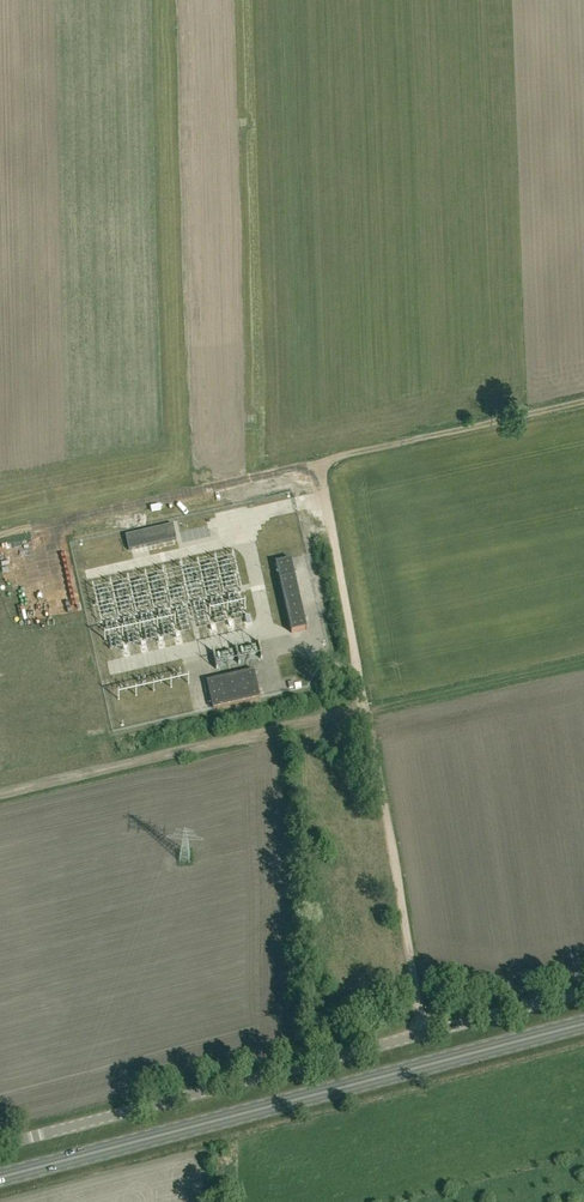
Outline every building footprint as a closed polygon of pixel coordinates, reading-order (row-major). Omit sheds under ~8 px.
[(216,523),(203,524),(204,541),(217,540),(216,523)] [(125,536),(129,550),(176,539),(173,525),(125,536)] [(292,631),(307,628),(291,558),(276,562),(292,631)] [(212,671),(262,658),(256,637),(253,626),(212,636),(214,646),(206,648),(212,671)] [(298,640),(307,642),(309,635),(299,633),(298,640)] [(190,649),(189,634),(177,635),(178,650),(190,649)] [(308,683),(316,666),(309,662),(301,679),(308,683)] [(260,698),(254,670),(206,681),(213,709),(260,698)]
